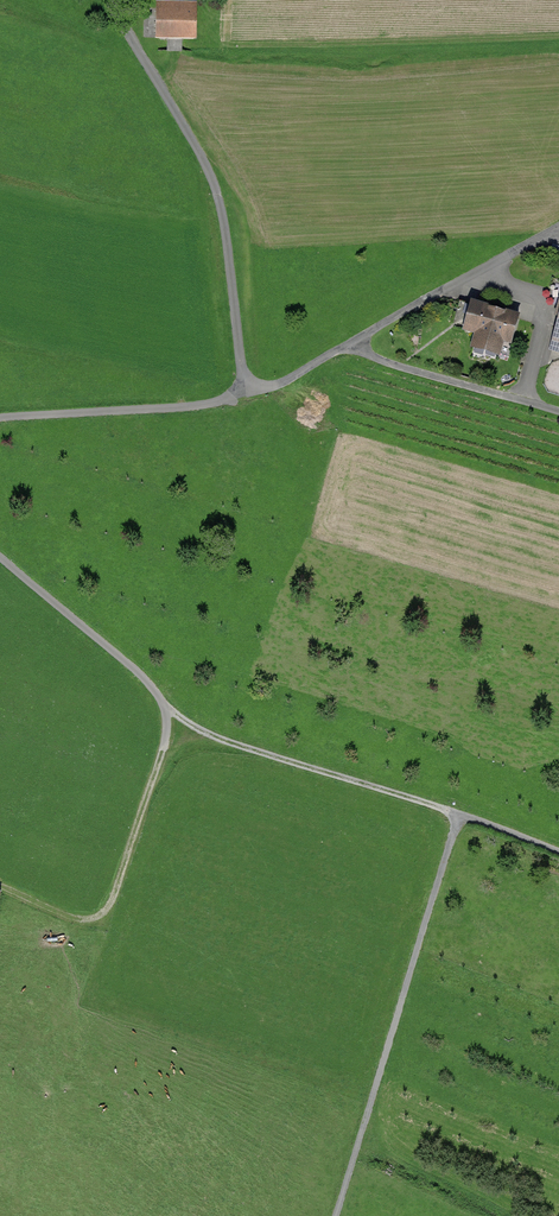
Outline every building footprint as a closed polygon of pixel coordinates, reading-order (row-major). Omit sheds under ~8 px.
[(201,3),(161,1),(159,39),(199,41),(201,3)] [(466,321),(470,303),(461,301),(457,319),(466,321)] [(523,317),(474,303),(464,341),(513,354),(523,317)]
